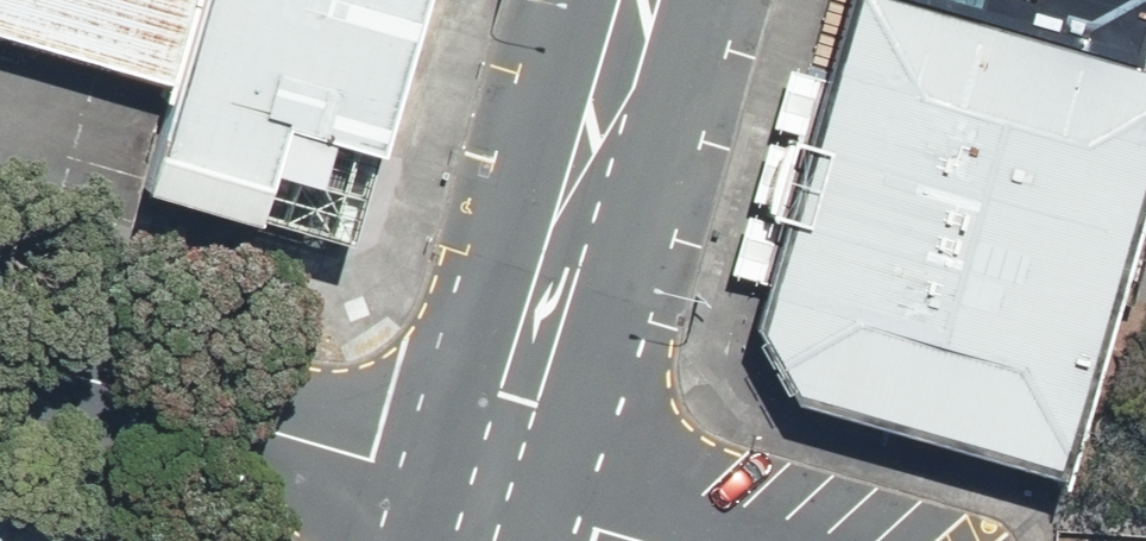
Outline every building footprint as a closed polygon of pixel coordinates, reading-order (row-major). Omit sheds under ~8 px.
[(166,85),(189,0),(0,0),(0,40),(166,85)] [(166,85),(144,162),(360,222),(422,0),(189,0),(166,85)] [(1145,100),(1145,62),(934,0),(822,0),(728,319),(760,379),(1040,461),(1145,100)] [(1145,62),(1145,0),(934,0),(1145,62)]
